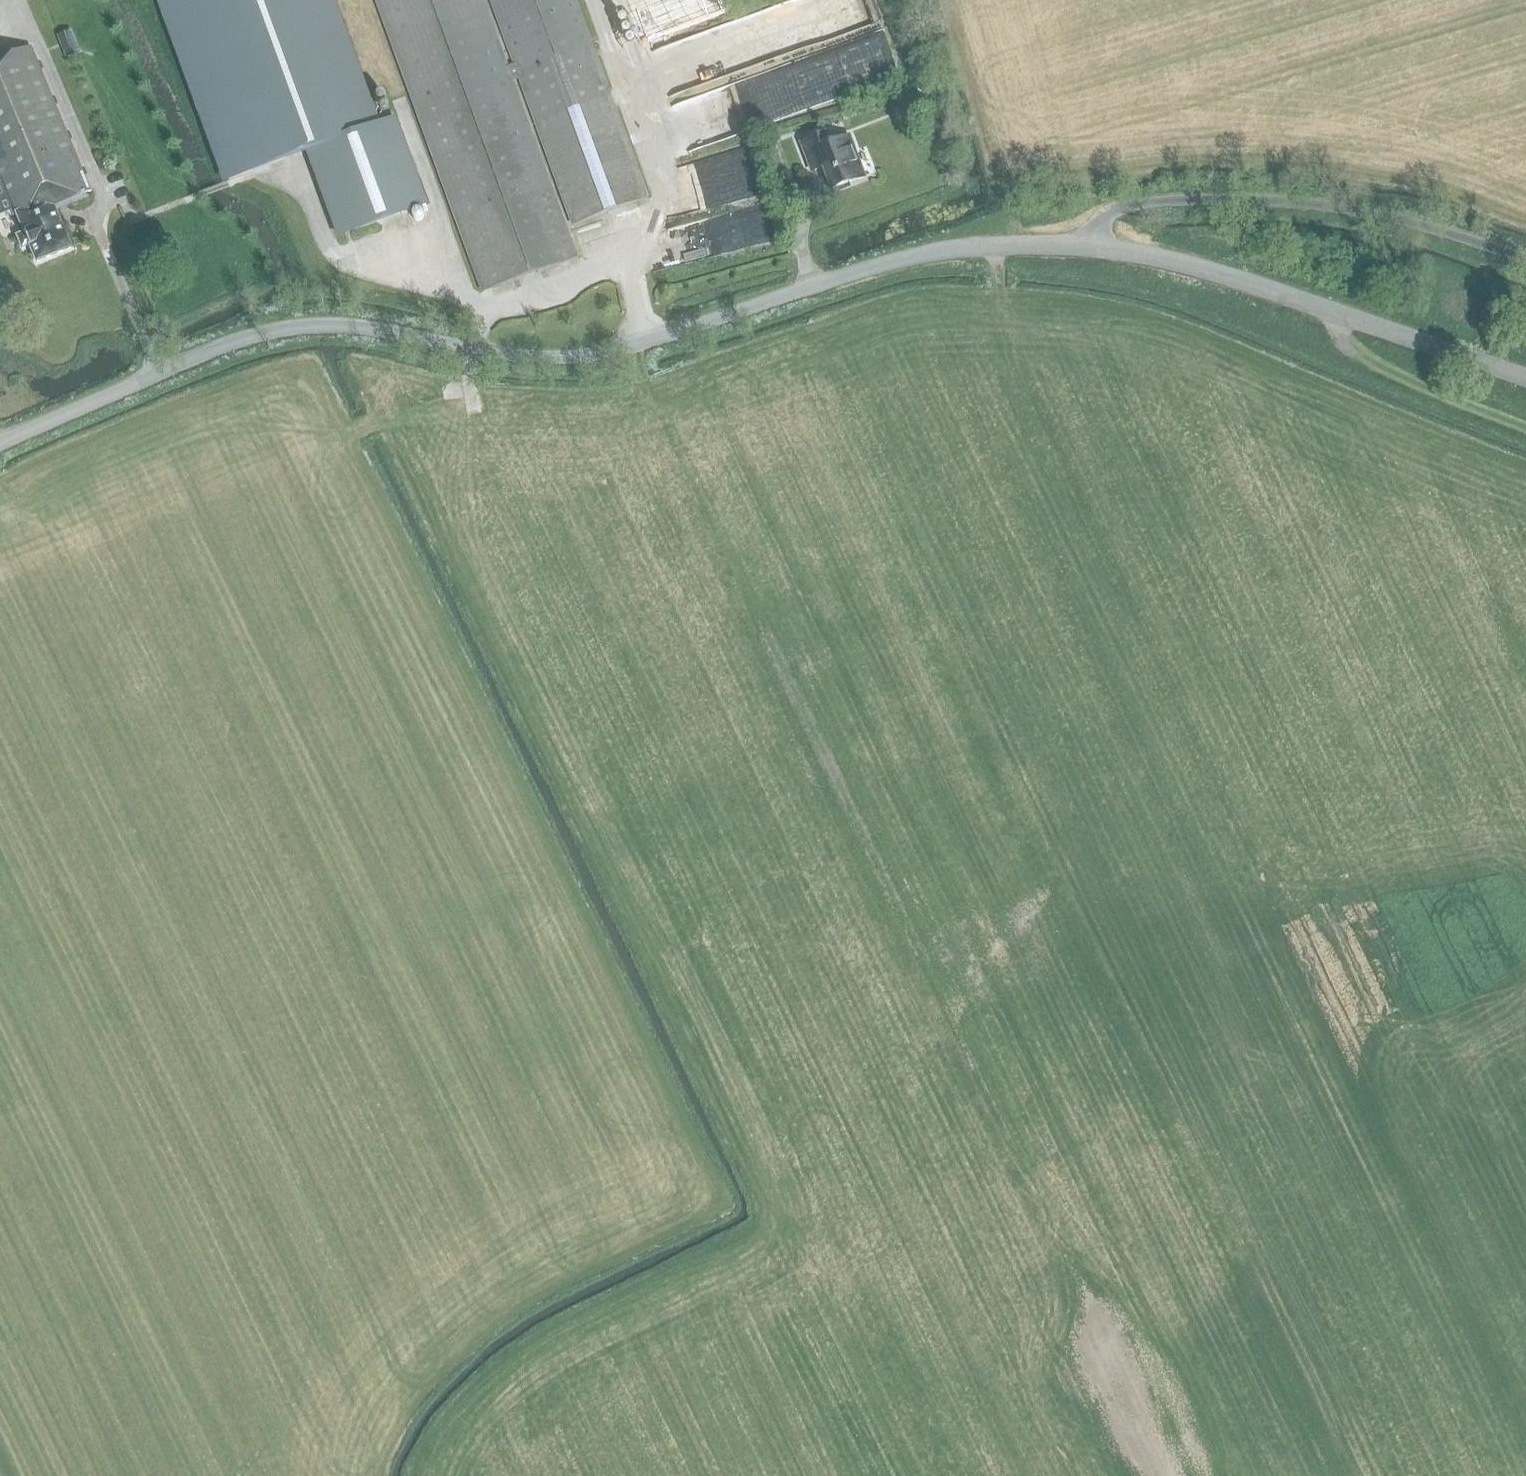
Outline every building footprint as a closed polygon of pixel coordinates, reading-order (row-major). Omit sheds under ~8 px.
[(327,0),(163,0),(228,179),(307,151),(330,214),(343,209),(347,213),(350,215),(354,217),(358,219),(362,220),(366,221),(371,221),(375,221),(377,221),(401,213),(401,214),(425,205),(394,119),(373,126),(327,0)] [(479,0),(373,0),(480,292),(574,259),(479,0)] [(572,0),(488,0),(569,226),(644,199),(572,0)] [(881,19),(874,0),(835,0),(847,32),(881,19)] [(66,58),(80,52),(71,30),(57,35),(66,58)] [(27,49),(0,61),(0,190),(4,199),(9,199),(10,201),(6,204),(9,210),(14,208),(25,234),(16,238),(22,250),(30,246),(37,262),(72,246),(54,207),(91,191),(58,118),(27,49)] [(912,91),(904,108),(915,113),(923,96),(912,91)] [(830,144),(826,132),(800,141),(810,171),(825,166),(833,189),(865,178),(851,136),(830,144)]
